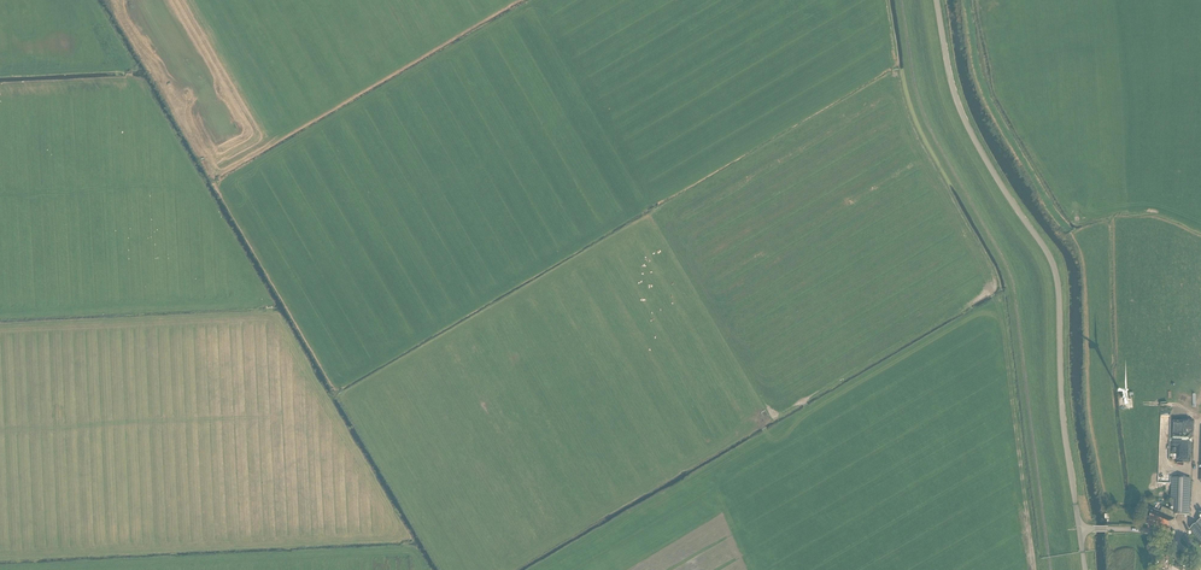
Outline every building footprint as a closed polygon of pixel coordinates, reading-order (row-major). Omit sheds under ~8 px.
[(1174,523),(1176,518),(1177,515),(1190,515),(1192,479),(1172,478),(1171,499),(1170,508),(1175,508),(1174,512),(1163,507),(1161,512),(1150,507),(1144,522),(1170,533),(1174,524),(1174,523)] [(1198,523),(1190,529),(1200,543),(1200,520),(1197,523),(1198,523)] [(1187,533),(1182,538),(1190,546),(1195,542),(1187,533)]
